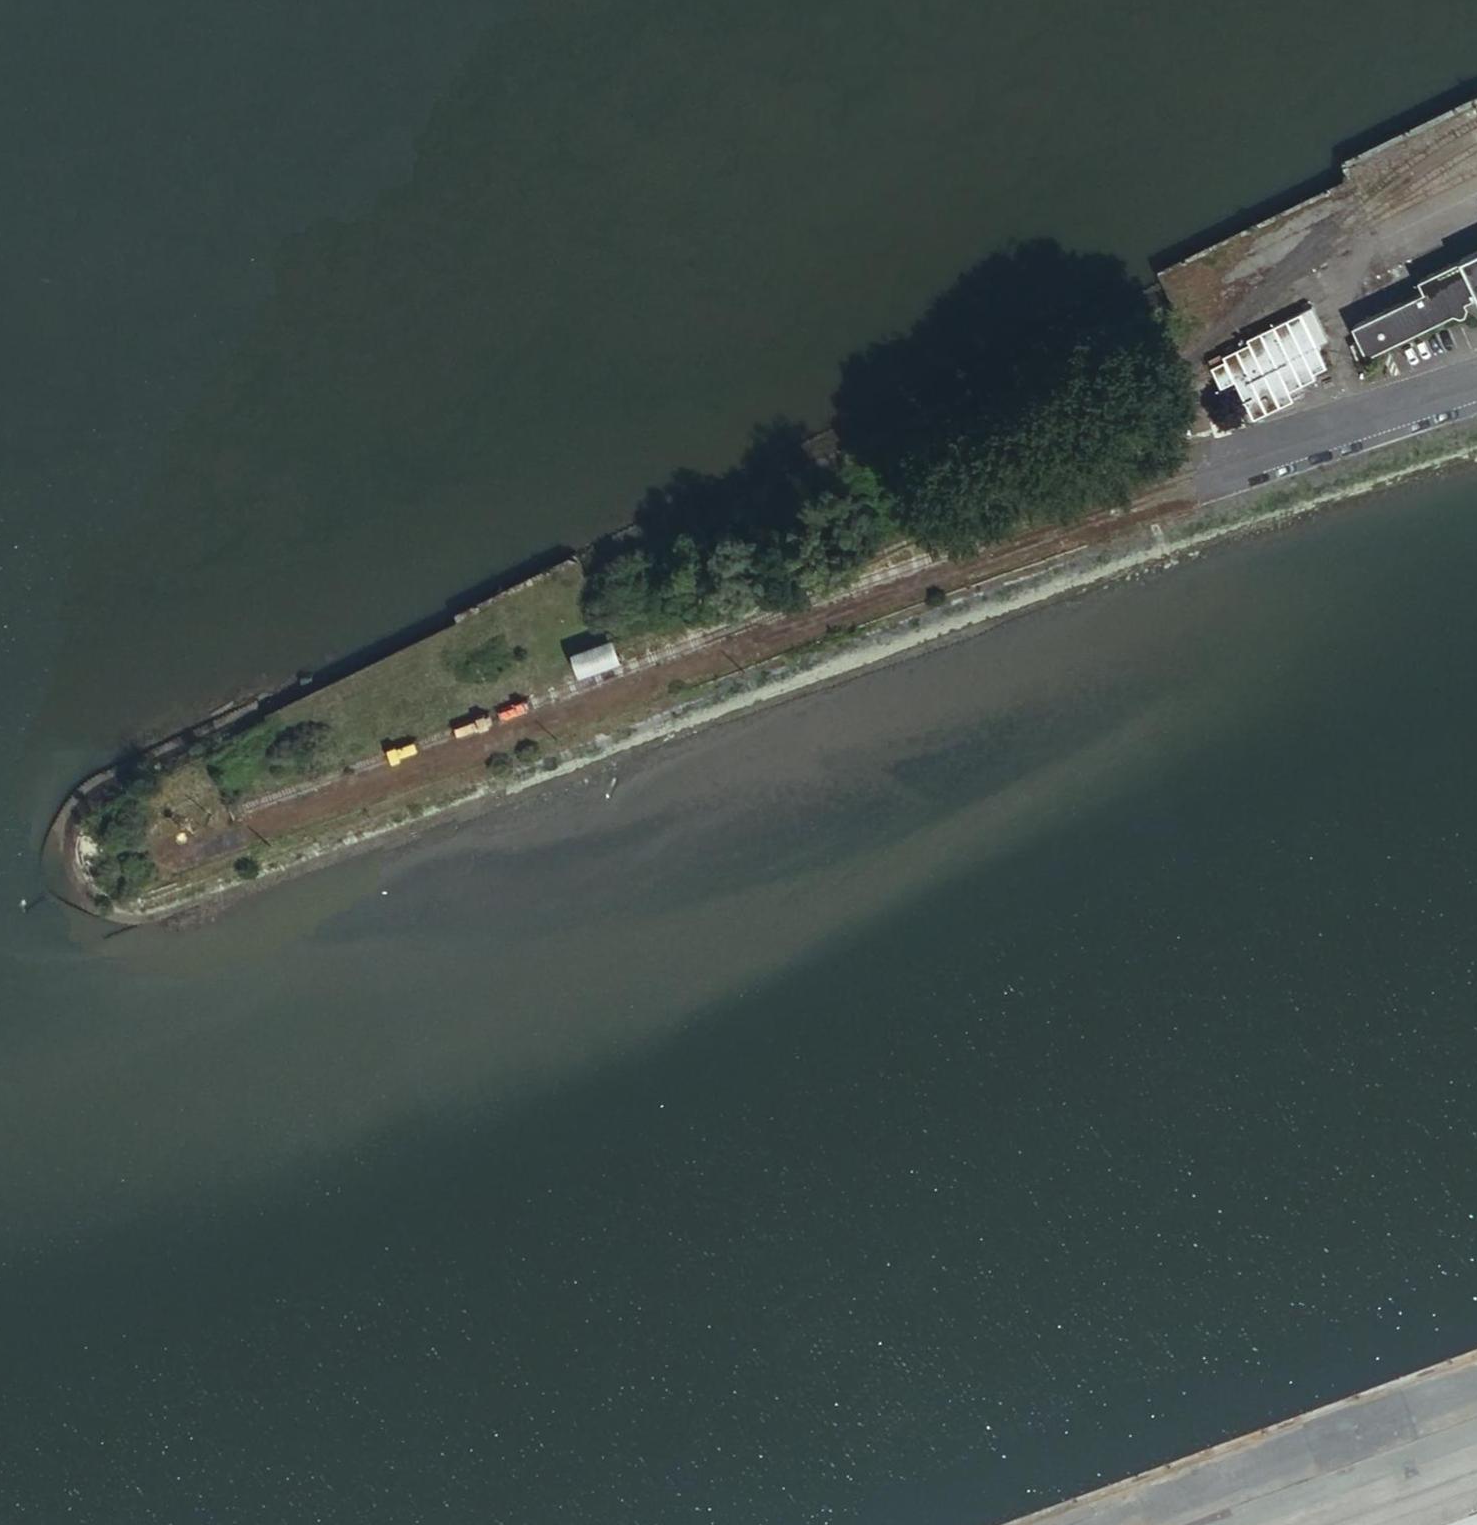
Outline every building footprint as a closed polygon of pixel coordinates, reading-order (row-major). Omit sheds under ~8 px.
[(1464,255),(1468,265),(1476,283),(1476,248),(1464,255)] [(1476,294),(1476,283),(1468,265),(1464,255),(1420,275),(1428,287),(1355,322),(1362,336),(1369,350),(1458,307),(1460,309),(1462,310),(1464,311),(1466,311),(1470,309),(1472,307),(1472,304),(1472,301),(1471,297),(1476,294)] [(1227,358),(1214,365),(1224,384),(1236,378),(1255,416),(1294,397),(1291,388),(1316,376),(1314,371),(1327,365),(1303,313),(1249,336),(1251,341),(1225,353),(1227,358)] [(1358,356),(1369,350),(1362,336),(1352,341),(1358,356)] [(613,634),(573,650),(581,674),(623,658),(613,634)]
